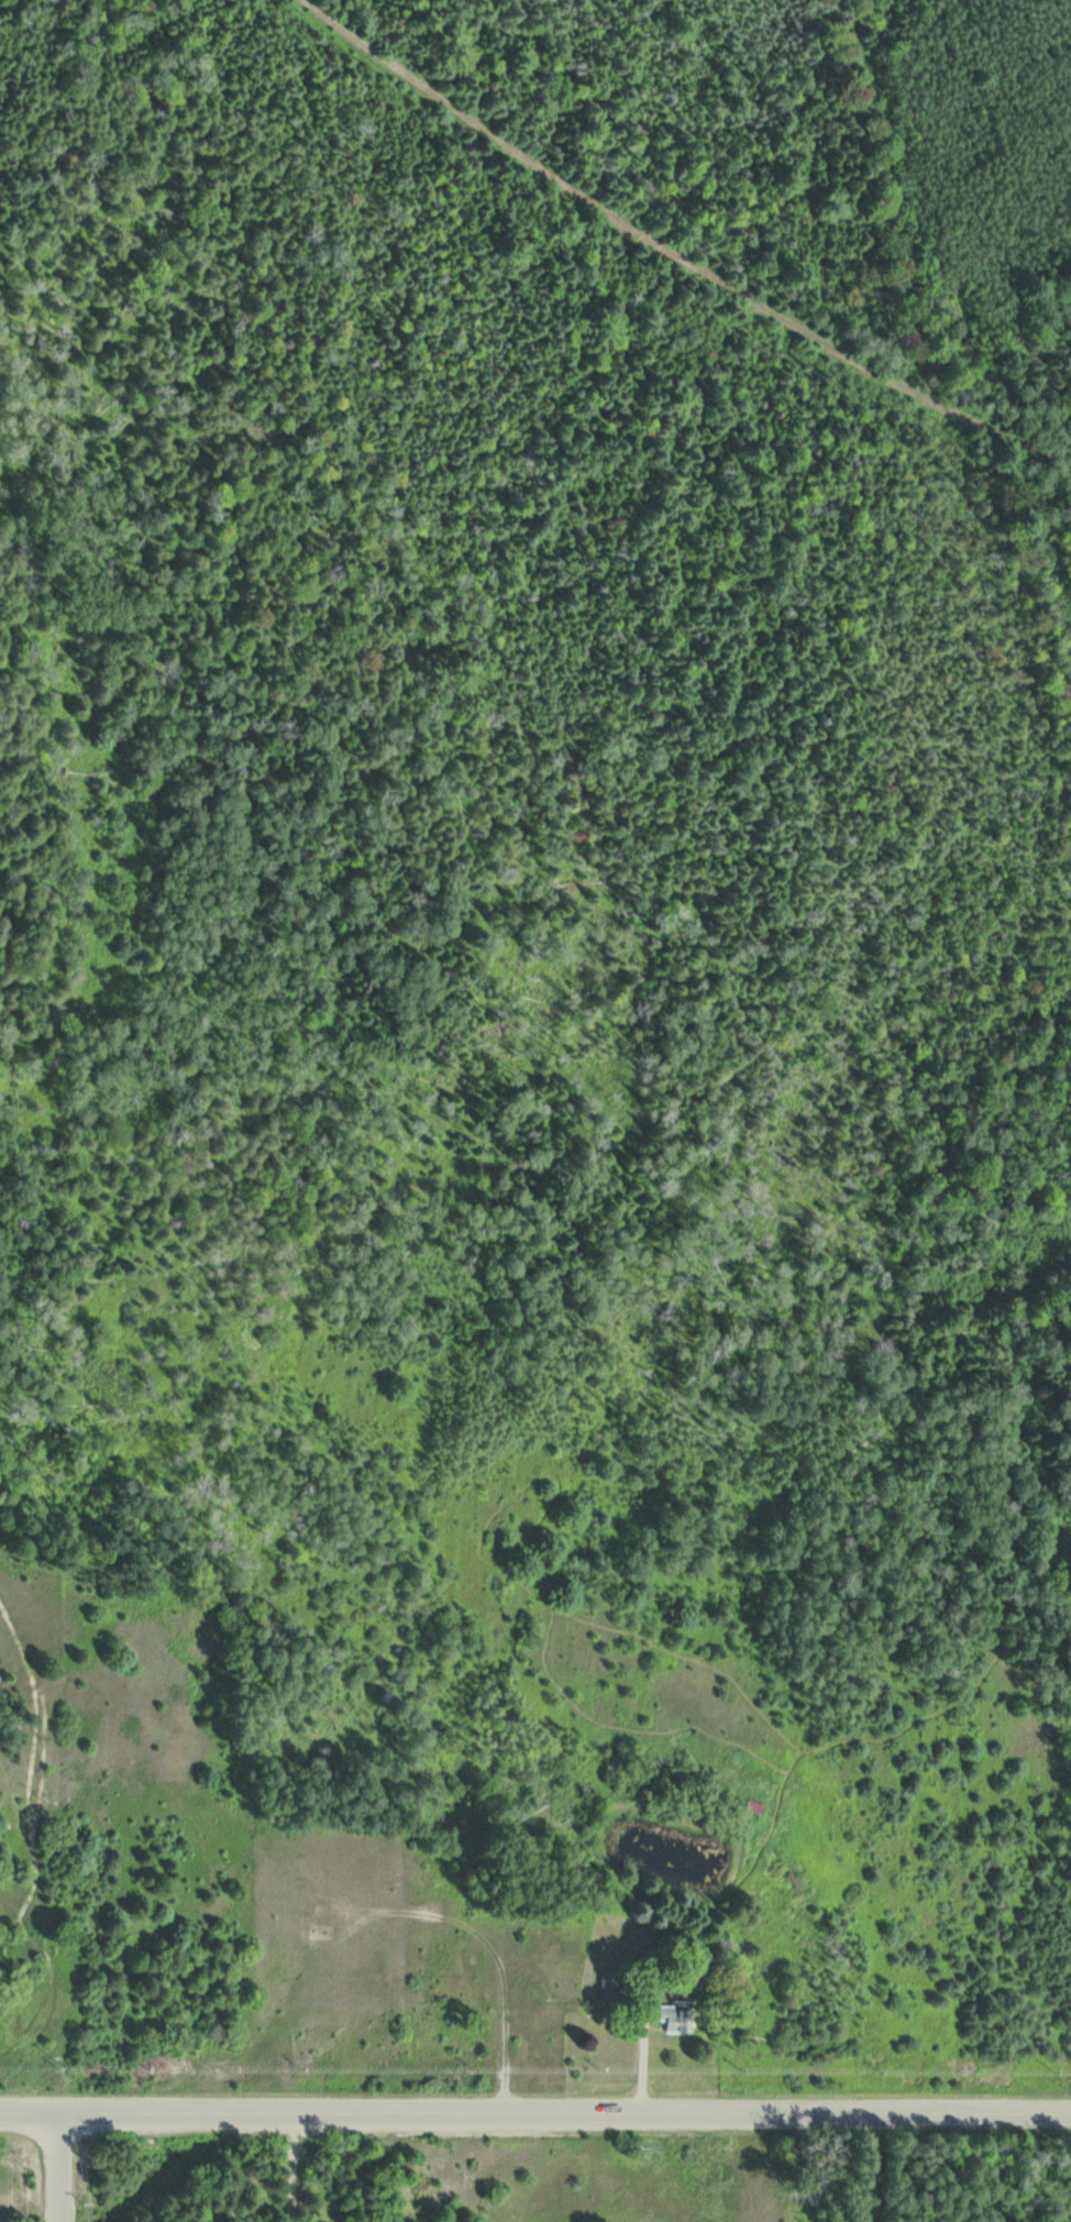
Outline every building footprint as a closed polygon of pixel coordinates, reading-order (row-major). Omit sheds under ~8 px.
[(766,1805),(750,1801),(748,1811),(764,1815),(766,1805)] [(623,1970),(601,1970),(601,2004),(623,2004),(623,1970)] [(666,2034),(693,2034),(693,2002),(659,2002),(659,2022),(666,2022),(666,2034)]
